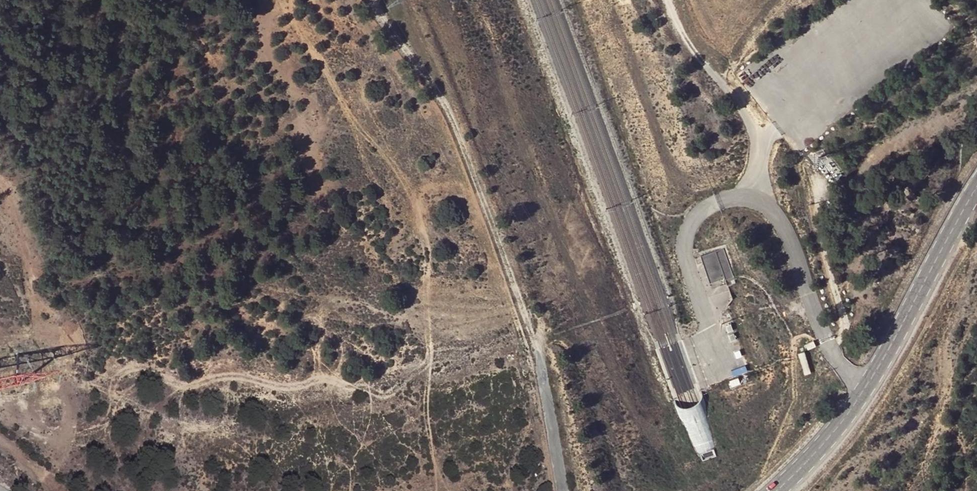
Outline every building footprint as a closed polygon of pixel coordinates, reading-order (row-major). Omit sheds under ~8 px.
[(727,248),(703,253),(709,281),(734,276),(727,248)] [(814,348),(812,342),(804,346),(806,351),(814,348)] [(804,352),(799,354),(805,375),(812,374),(804,352)]
